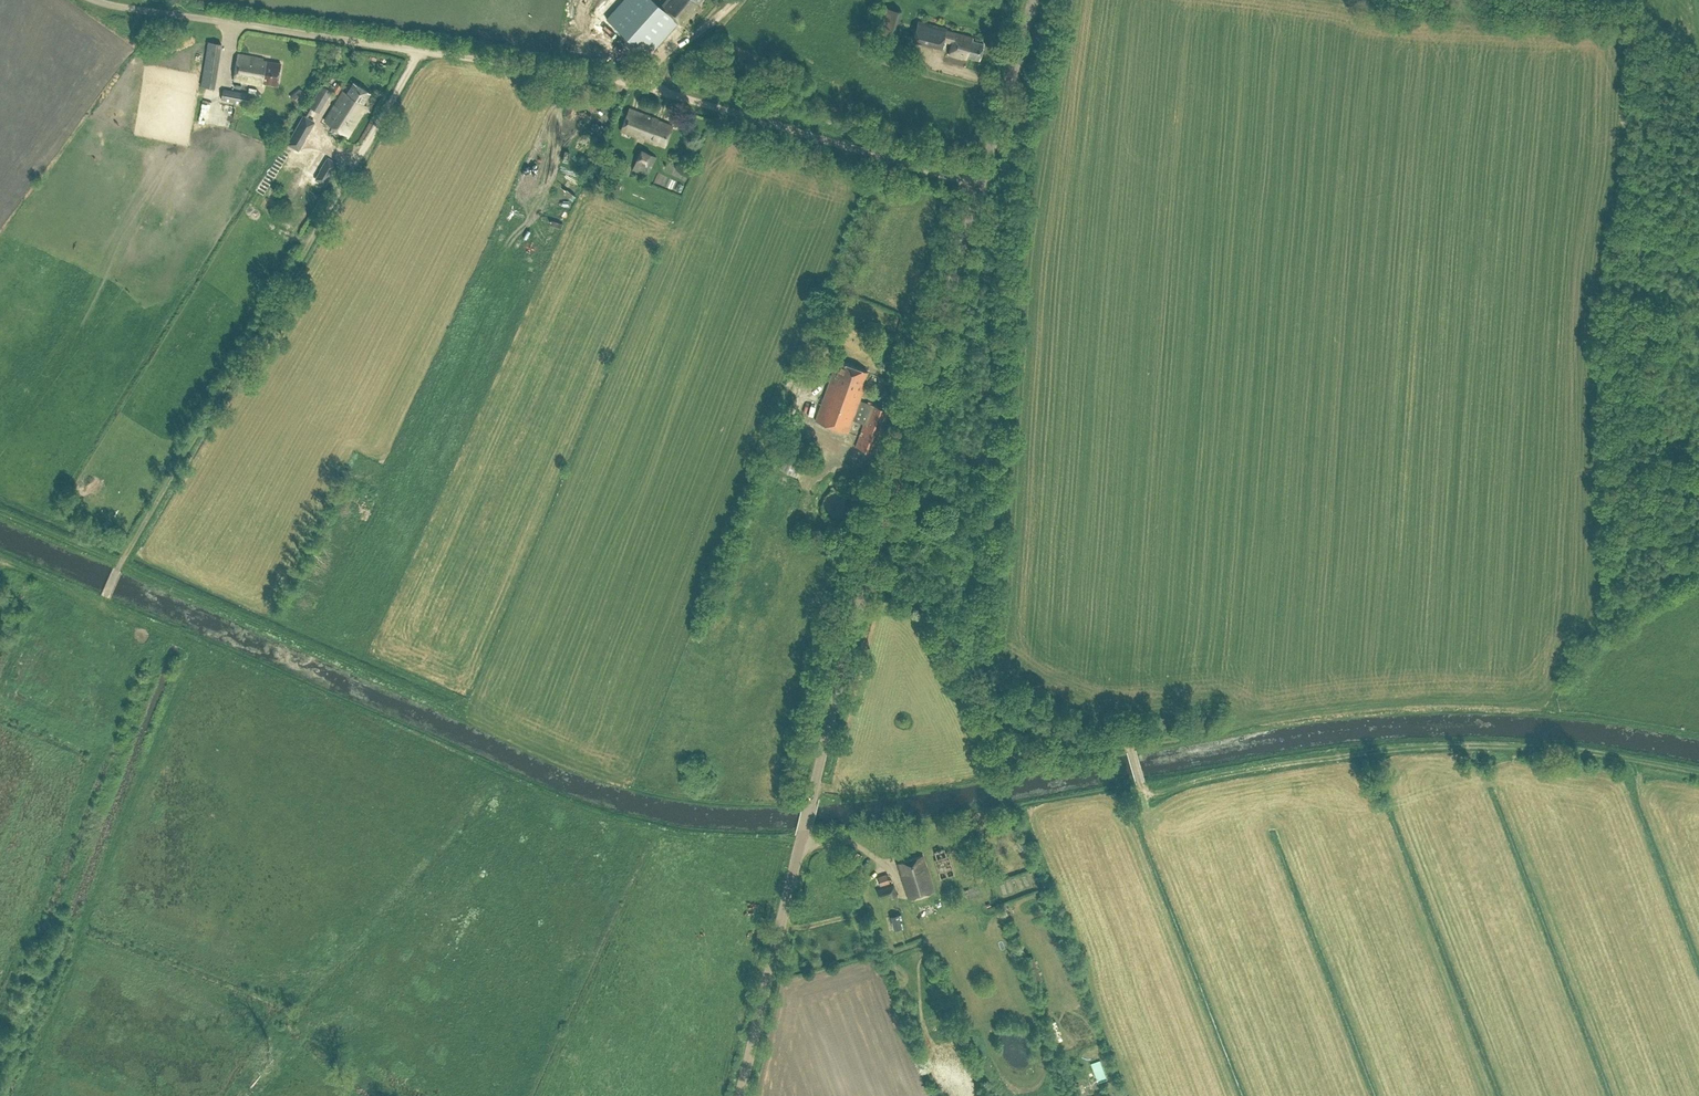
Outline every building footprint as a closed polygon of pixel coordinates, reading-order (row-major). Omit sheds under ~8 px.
[(656,0),(623,0),(607,18),(626,35),(632,28),(654,48),(678,21),(683,25),(700,5),(698,3),(701,0),(666,0),(661,5),(656,0)] [(891,40),(900,12),(883,6),(879,17),(877,17),(872,34),(891,40)] [(979,59),(984,43),(972,40),(973,37),(946,30),(947,28),(918,20),(913,39),(942,47),(943,40),(952,42),(949,54),(962,57),(962,56),(967,57),(967,55),(979,59)] [(684,27),(676,31),(682,41),(689,37),(684,27)] [(208,41),(201,85),(215,87),(222,43),(208,41)] [(667,50),(670,56),(684,49),(681,43),(667,50)] [(238,53),(233,79),(263,85),(264,82),(277,85),(281,63),(263,59),(263,58),(238,53)] [(325,120),(348,135),(362,113),(358,111),(371,92),(354,81),(347,93),(343,91),(325,120)] [(337,82),(332,90),(322,84),(309,106),(320,112),(333,90),(338,93),(342,85),(337,82)] [(301,87),(289,95),(296,103),(307,95),(301,87)] [(253,105),(255,94),(223,88),(221,99),(253,105)] [(612,122),(616,108),(610,106),(605,120),(612,122)] [(665,146),(673,125),(658,120),(658,119),(629,108),(621,130),(638,136),(639,133),(646,136),(645,139),(656,144),(657,142),(665,146)] [(307,133),(297,127),(288,143),(298,149),(307,133)] [(301,151),(318,159),(326,142),(309,134),(301,151)] [(649,175),(657,156),(641,148),(632,169),(649,175)] [(336,163),(328,158),(316,178),(324,182),(336,163)] [(874,453),(889,410),(871,403),(871,404),(860,400),(866,383),(863,382),(867,371),(842,362),(839,370),(834,369),(815,420),(848,432),(853,419),(864,423),(855,446),(874,453)] [(788,440),(791,434),(792,432),(782,427),(777,435),(788,440)] [(937,858),(935,858),(940,878),(954,873),(947,850),(945,851),(944,848),(935,851),(937,858)] [(909,897),(934,890),(923,854),(898,862),(909,897)] [(855,889),(868,883),(865,876),(866,876),(860,862),(851,864),(857,880),(853,881),(855,889)] [(880,885),(890,882),(887,873),(877,876),(880,885)] [(1015,884),(1019,894),(1028,891),(1024,880),(1015,884)] [(896,888),(894,883),(876,889),(878,894),(896,888)] [(968,897),(979,893),(977,885),(965,890),(968,897)] [(899,913),(890,915),(893,929),(902,927),(899,913)] [(914,942),(912,928),(896,931),(898,945),(914,942)] [(922,1022),(927,1036),(936,1034),(932,1019),(922,1022)]
